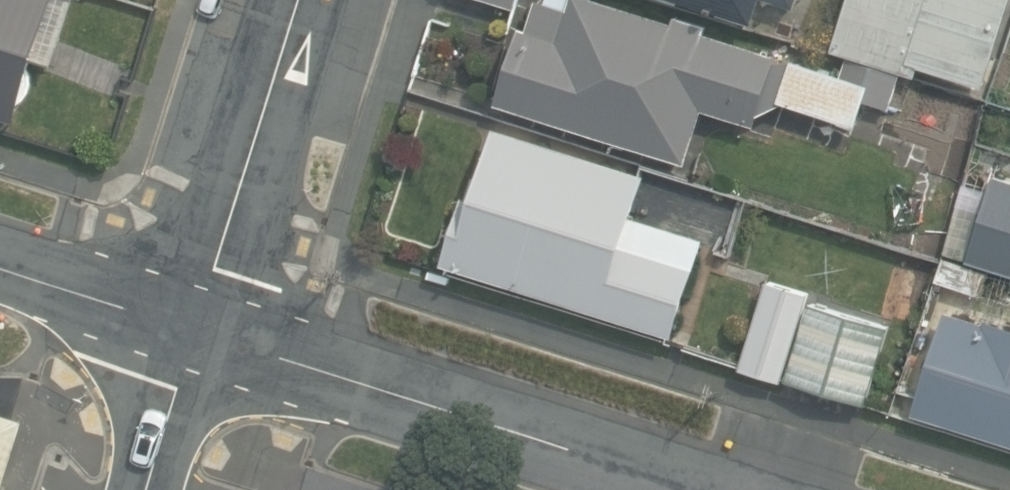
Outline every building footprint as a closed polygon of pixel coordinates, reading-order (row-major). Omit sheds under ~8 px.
[(14,118),(19,103),(28,95),(32,82),(29,68),(31,58),(53,65),(73,0),(0,0),(0,114),(14,118)] [(779,53),(704,30),(707,22),(674,13),(671,21),(606,0),(534,0),(526,26),(519,24),(494,103),(686,163),(703,109),(754,125),(779,53)] [(753,23),(760,0),(680,0),(753,23)] [(831,49),(847,54),(901,72),(917,76),(920,66),(982,86),(1009,0),(847,0),(831,49)] [(901,72),(847,54),(840,74),(791,57),(777,100),(854,126),(863,98),(889,107),(901,72)] [(631,221),(646,175),(641,173),(644,164),(497,117),(470,198),(462,196),(440,262),(670,336),(694,261),(691,260),(696,242),(631,221)] [(1009,273),(1009,180),(992,174),(982,205),(961,198),(944,252),(1009,273)] [(738,368),(781,381),(810,292),(767,279),(738,368)] [(811,301),(787,379),(865,403),(889,325),(811,301)] [(913,411),(1009,442),(1009,324),(985,316),(984,321),(945,309),(913,411)] [(26,421),(0,412),(0,489),(4,489),(26,421)]
